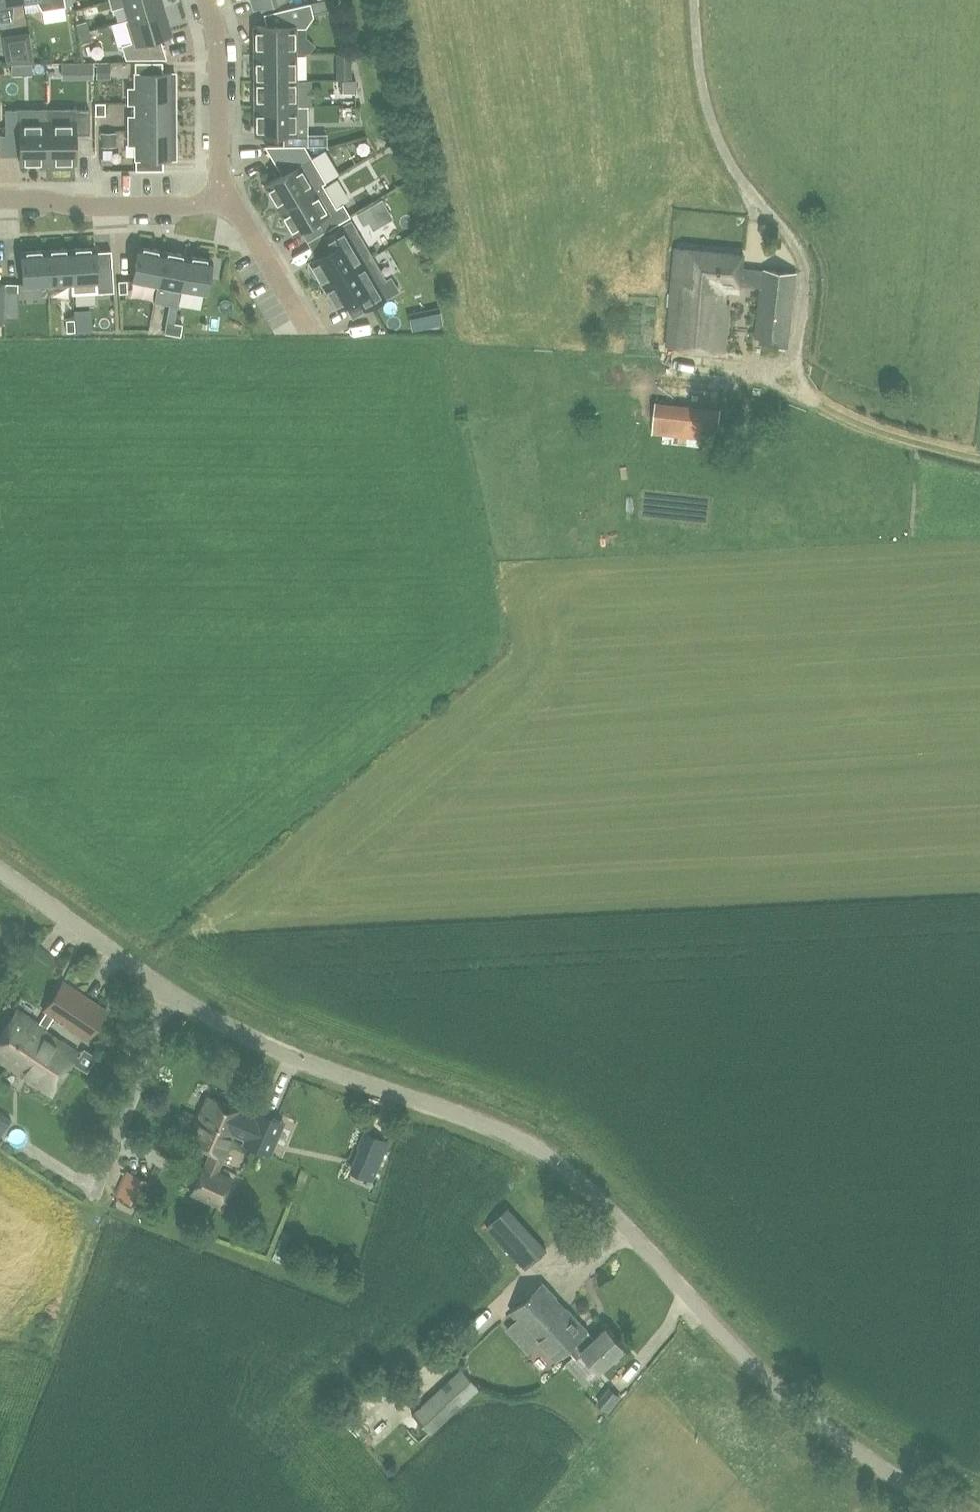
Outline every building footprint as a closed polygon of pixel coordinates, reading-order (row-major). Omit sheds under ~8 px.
[(13,20),(13,1),(19,0),(0,0),(0,22),(13,20)] [(38,2),(43,10),(67,7),(66,0),(37,0),(38,2)] [(125,19),(126,21),(165,9),(162,0),(111,0),(110,0),(113,8),(126,4),(130,18),(125,19)] [(309,2),(312,15),(337,9),(335,0),(320,0),(309,2)] [(255,54),(295,54),(306,54),(306,26),(313,16),(312,15),(309,2),(279,10),(281,20),(278,25),(255,26),(255,54)] [(126,21),(132,41),(122,45),(126,58),(137,58),(167,58),(160,36),(171,32),(165,9),(126,21)] [(80,34),(90,31),(87,20),(77,23),(80,34)] [(92,39),(90,31),(80,34),(83,42),(92,39)] [(295,54),(255,54),(256,80),(296,80),(295,54)] [(351,56),(351,54),(336,54),(336,78),(351,78),(351,56)] [(129,96),(172,96),(172,91),(176,91),(176,72),(146,72),(146,63),(136,63),(136,87),(129,87),(129,96)] [(296,80),(256,80),(256,106),(296,106),(296,80)] [(358,95),(358,91),(357,82),(356,82),(336,82),(336,95),(358,95)] [(134,104),(134,115),(129,115),(129,131),(169,131),(169,124),(172,124),(172,119),(176,119),(176,100),(172,100),(172,96),(129,96),(129,104),(134,104)] [(95,115),(106,115),(106,102),(95,102),(95,115)] [(284,134),(284,146),(304,146),(308,146),(307,123),(299,119),(296,119),(296,106),(256,106),(256,134),(284,134)] [(47,134),(47,123),(34,123),(29,110),(29,109),(5,109),(5,134),(19,134),(20,163),(48,163),(47,134)] [(47,123),(47,134),(48,163),(76,162),(76,134),(90,134),(89,109),(75,109),(62,109),(62,122),(47,123)] [(169,131),(129,131),(129,143),(136,143),(136,169),(146,169),(146,158),(176,158),(176,139),(169,139),(169,131)] [(326,182),(304,146),(284,146),(289,155),(283,158),(290,170),(265,185),(280,209),(323,184),(322,184),(326,182)] [(336,208),(323,184),(280,209),(294,233),(318,219),(325,231),(350,216),(343,204),(336,208)] [(373,257),(352,220),(324,236),(331,249),(310,261),(312,264),(308,266),(315,277),(319,275),(324,285),(373,257)] [(163,250),(139,246),(132,281),(157,285),(163,250)] [(96,267),(95,247),(70,248),(73,293),(114,291),(112,266),(96,267)] [(766,269),(744,267),(745,253),(677,247),(669,345),(726,350),(731,283),(742,284),(743,274),(765,277),(758,336),(790,340),(798,272),(766,269)] [(48,285),(71,284),(72,294),(73,293),(70,248),(46,250),(48,285)] [(48,285),(46,250),(22,251),(24,287),(48,285)] [(157,285),(180,289),(187,254),(163,250),(157,285)] [(180,289),(205,294),(211,259),(187,254),(180,289)] [(372,306),(399,290),(391,277),(386,280),(373,257),(324,285),(330,295),(327,297),(334,308),(337,306),(339,309),(364,294),(372,306)] [(128,292),(127,280),(119,281),(119,293),(128,292)] [(6,283),(6,291),(18,292),(18,283),(6,283)] [(74,318),(75,330),(92,330),(90,308),(74,309),(74,318)] [(428,327),(443,323),(440,309),(424,313),(428,327)] [(75,331),(74,319),(66,319),(67,332),(75,331)] [(175,322),(167,321),(165,333),(173,334),(175,322)] [(173,334),(181,336),(183,324),(175,322),(173,334)] [(716,436),(720,410),(657,401),(653,434),(663,435),(662,442),(714,449),(715,435),(716,436)] [(1,1031),(65,1072),(79,1050),(46,1029),(53,1017),(87,1040),(107,1009),(65,981),(44,1012),(46,1013),(39,1025),(15,1009),(1,1031)] [(65,1072),(1,1031),(0,1032),(0,1061),(51,1094),(65,1072)] [(245,1110),(208,1095),(199,1115),(236,1131),(235,1132),(248,1138),(247,1138),(271,1148),(279,1129),(255,1120),(254,1120),(243,1115),(245,1110)] [(11,1117),(0,1110),(0,1134),(11,1117)] [(218,1172),(235,1132),(236,1131),(199,1115),(188,1141),(212,1151),(192,1195),(216,1205),(228,1177),(218,1172)] [(388,1142),(369,1134),(364,1147),(359,1158),(377,1166),(388,1142)] [(139,1206),(150,1181),(126,1170),(115,1196),(139,1206)] [(527,1269),(548,1249),(508,1207),(488,1226),(527,1269)] [(572,1351),(591,1334),(588,1330),(544,1283),(513,1312),(557,1359),(569,1348),(572,1351)] [(591,1334),(572,1351),(578,1358),(586,1351),(602,1368),(626,1346),(608,1327),(596,1339),(591,1334)] [(431,1432),(478,1387),(462,1370),(415,1414),(431,1432)] [(623,1396),(611,1386),(598,1402),(610,1412),(623,1396)]
